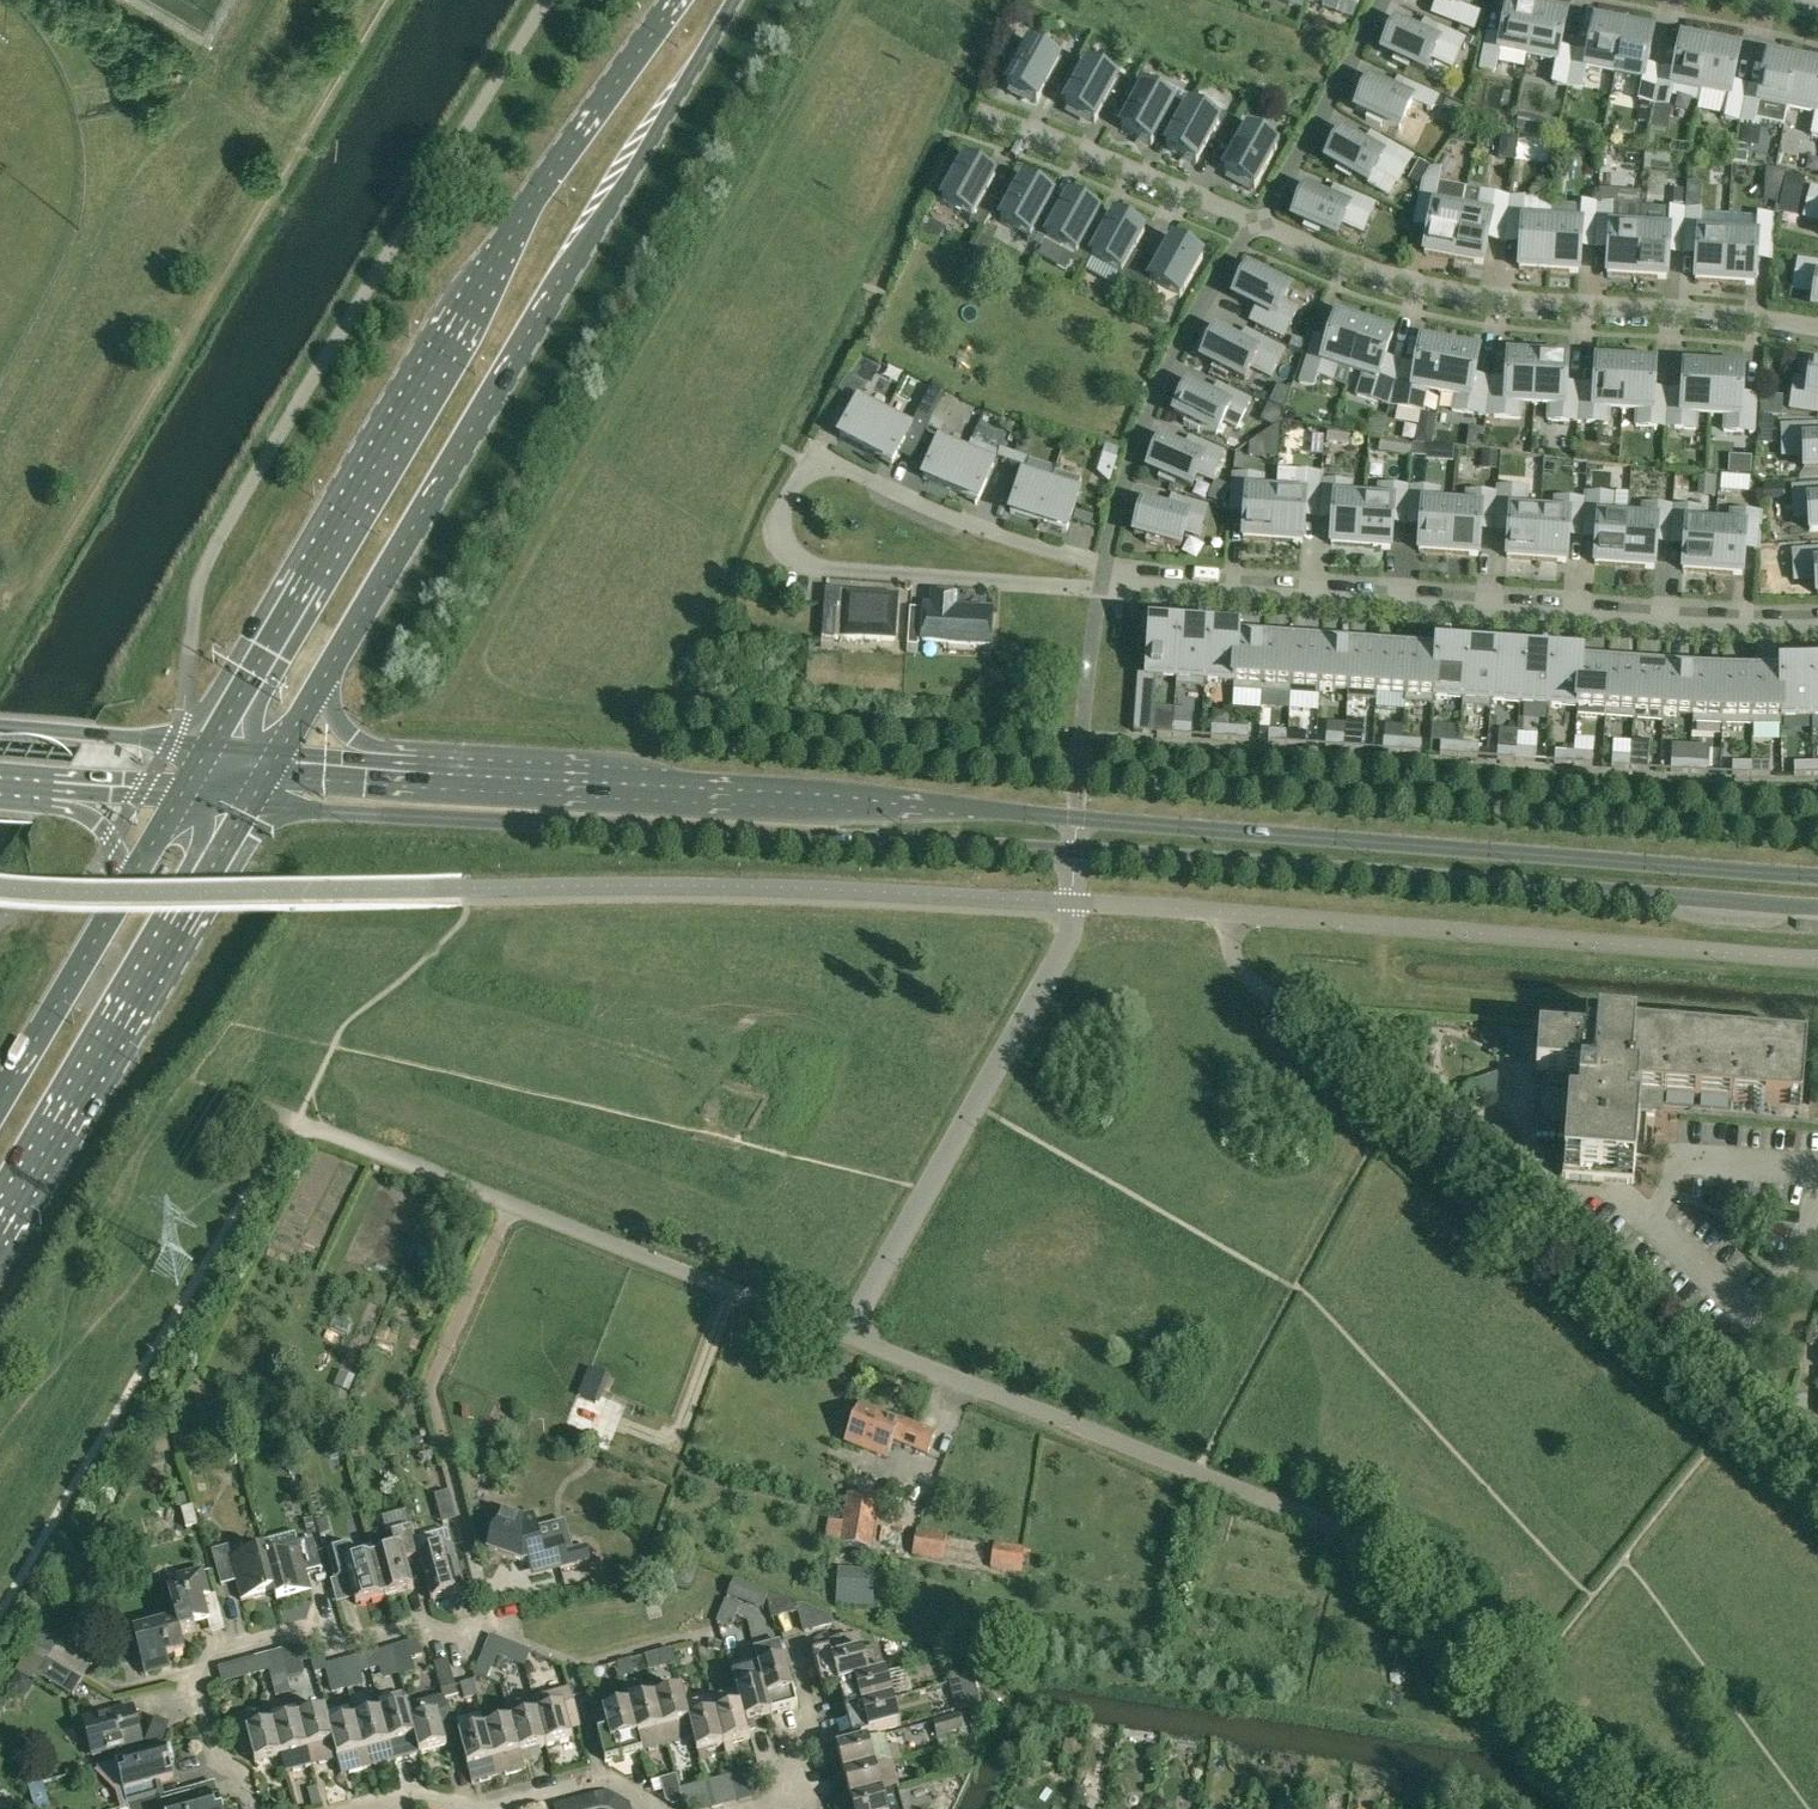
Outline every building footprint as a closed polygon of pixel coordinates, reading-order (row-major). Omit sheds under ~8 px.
[(1445,3),(1440,17),(1473,30),(1479,16),(1459,8),(1462,0),(1436,0),(1445,3)] [(1016,2),(1009,16),(1030,27),(1036,11),(1016,2)] [(1499,51),(1528,57),(1538,10),(1509,4),(1502,38),(1488,35),(1481,70),(1495,72),(1499,51)] [(1552,84),(1567,87),(1574,52),(1560,50),(1567,16),(1538,10),(1528,57),(1557,63),(1552,84)] [(1586,69),(1614,75),(1624,28),(1595,22),(1588,55),(1574,52),(1567,87),(1582,90),(1586,69)] [(1395,58),(1392,63),(1408,70),(1410,65),(1426,72),(1432,59),(1452,68),(1465,40),(1432,25),(1426,39),(1395,24),(1382,52),(1395,58)] [(1639,102),(1653,105),(1660,70),(1646,67),(1653,34),(1624,28),(1614,75),(1643,81),(1639,102)] [(1672,86),(1701,92),(1710,45),(1681,39),(1675,73),(1660,70),(1653,105),(1668,108),(1672,86)] [(1725,119),(1740,122),(1747,87),(1733,84),(1740,51),(1710,45),(1701,92),(1730,98),(1725,119)] [(1030,46),(1007,87),(1011,88),(1009,92),(1022,100),(1024,96),(1037,103),(1047,85),(1060,92),(1074,66),(1060,58),(1058,61),(1030,46)] [(1470,46),(1467,58),(1474,59),(1477,48),(1470,46)] [(1759,104),(1787,110),(1797,63),(1768,57),(1761,90),(1747,87),(1740,122),(1754,125),(1759,104)] [(1797,63),(1787,110),(1816,116),(1812,137),(1817,138),(1817,67),(1797,63)] [(1065,107),(1069,109),(1067,113),(1080,120),(1082,116),(1095,123),(1105,105),(1118,112),(1132,86),(1118,78),(1116,82),(1088,66),(1065,107)] [(1162,128),(1174,135),(1189,109),(1184,106),(1190,97),(1151,76),(1122,129),(1152,146),(1162,128)] [(1356,110),(1368,116),(1366,121),(1381,128),(1383,123),(1400,130),(1412,102),(1432,111),(1434,106),(1438,98),(1406,83),(1400,96),(1368,82),(1356,110)] [(1438,98),(1434,106),(1443,110),(1446,101),(1438,97),(1438,98)] [(1443,121),(1456,126),(1464,108),(1446,101),(1443,110),(1442,111),(1446,113),(1443,121)] [(1222,148),(1237,122),(1223,114),(1218,123),(1189,107),(1189,109),(1174,135),(1167,148),(1197,165),(1210,141),(1222,148)] [(1516,130),(1539,134),(1542,117),(1519,113),(1516,130)] [(1237,122),(1222,148),(1235,155),(1225,173),(1238,180),(1236,184),(1249,191),(1251,187),(1255,189),(1278,149),(1249,133),(1251,130),(1237,122)] [(1326,161),(1338,168),(1335,173),(1350,181),(1353,176),(1368,185),(1375,172),(1397,184),(1412,158),(1378,139),(1371,151),(1341,134),(1326,161)] [(1735,152),(1734,162),(1746,164),(1747,154),(1735,152)] [(965,162),(943,203),(971,219),(969,222),(983,230),(998,204),(985,197),(995,179),(982,172),(984,168),(971,160),(969,164),(965,162)] [(1423,182),(1432,169),(1431,169),(1431,167),(1420,160),(1412,174),(1424,180),(1423,182)] [(1453,259),(1462,212),(1467,191),(1438,185),(1441,171),(1432,169),(1423,182),(1416,217),(1431,220),(1424,254),(1453,259)] [(1787,174),(1781,195),(1801,199),(1805,178),(1787,174)] [(1042,250),(1047,240),(1056,223),(1044,216),(1053,198),(1024,182),(1001,223),(1029,238),(1028,242),(1042,250)] [(1817,221),(1817,190),(1811,189),(1804,218),(1817,221)] [(1305,224),(1303,230),(1318,236),(1321,231),(1337,238),(1343,224),(1363,233),(1375,205),(1342,191),(1336,204),(1305,191),(1293,219),(1305,224)] [(1489,232),(1505,235),(1510,199),(1480,193),(1476,215),(1462,212),(1453,259),(1483,265),(1489,232)] [(1069,199),(1056,223),(1047,240),(1075,256),(1074,259),(1088,266),(1092,258),(1102,240),(1089,233),(1099,215),(1069,199)] [(1553,202),(1510,199),(1505,235),(1521,236),(1519,270),(1549,272),(1553,202)] [(1554,202),(1553,202),(1549,272),(1578,274),(1581,240),(1595,241),(1598,205),(1583,204),(1581,225),(1552,223),(1554,202)] [(1607,275),(1637,277),(1640,229),(1611,227),(1612,206),(1598,205),(1595,241),(1609,241),(1607,275)] [(1669,245),(1683,246),(1686,211),(1671,210),(1669,231),(1640,229),(1637,277),(1666,279),(1669,245)] [(1695,281),(1725,283),(1728,235),(1699,233),(1700,212),(1686,211),(1683,246),(1697,247),(1695,281)] [(1757,237),(1728,235),(1725,283),(1754,285),(1757,251),(1771,252),(1773,217),(1759,216),(1757,237)] [(1133,285),(1147,259),(1134,252),(1144,234),(1115,218),(1102,240),(1092,258),(1120,274),(1118,277),(1133,285)] [(1147,259),(1133,285),(1147,293),(1152,284),(1180,300),(1203,259),(1199,257),(1201,254),(1188,246),(1186,250),(1173,242),(1160,266),(1147,259)] [(1799,261),(1794,290),(1815,294),(1812,309),(1817,310),(1817,264),(1799,261)] [(1297,311),(1284,304),(1291,291),(1275,283),(1277,278),(1263,270),(1260,276),(1248,269),(1234,297),(1264,312),(1258,325),(1284,338),(1297,311)] [(1336,316),(1329,339),(1326,349),(1312,344),(1303,372),(1332,381),(1337,367),(1350,371),(1365,325),(1336,316)] [(1393,334),(1365,325),(1350,371),(1363,376),(1357,396),(1388,406),(1398,372),(1383,367),(1393,334)] [(1296,328),(1290,347),(1302,351),(1309,333),(1296,328)] [(1246,348),(1233,341),(1216,332),(1202,359),(1214,366),(1211,371),(1226,378),(1229,373),(1245,381),(1251,368),(1264,375),(1278,348),(1253,335),(1246,348)] [(1415,375),(1398,372),(1388,406),(1424,413),(1427,393),(1441,395),(1450,347),(1421,341),(1415,375)] [(1473,386),(1475,376),(1479,352),(1450,347),(1441,395),(1455,397),(1452,411),(1486,417),(1489,388),(1473,386)] [(1521,405),(1533,405),(1536,357),(1508,356),(1506,389),(1489,388),(1486,417),(1520,419),(1521,405)] [(1548,421),(1577,423),(1578,394),(1565,393),(1567,359),(1536,357),(1533,405),(1549,406),(1548,421)] [(1609,410),(1621,411),(1624,363),(1596,361),(1594,395),(1578,394),(1577,423),(1608,425),(1609,410)] [(1636,426),(1665,428),(1666,399),(1653,399),(1655,364),(1624,363),(1621,411),(1637,412),(1636,426)] [(1697,415),(1709,416),(1712,368),(1684,366),(1682,400),(1666,399),(1665,428),(1696,430),(1697,415)] [(1811,367),(1809,382),(1795,380),(1790,409),(1817,414),(1817,368),(1811,367)] [(1743,370),(1712,368),(1709,416),(1725,417),(1724,432),(1754,433),(1756,405),(1741,404),(1743,370)] [(849,387),(861,393),(867,381),(855,375),(849,387)] [(1218,402),(1206,396),(1188,386),(1174,414),(1186,420),(1183,425),(1198,433),(1201,428),(1217,436),(1224,422),(1237,429),(1250,402),(1225,389),(1218,402)] [(840,437),(866,450),(885,415),(859,401),(840,437)] [(928,428),(932,420),(920,414),(916,422),(928,428)] [(893,464),(911,428),(885,415),(866,450),(893,464)] [(1776,433),(1775,418),(1760,418),(1761,434),(1776,433)] [(932,420),(928,428),(941,434),(945,425),(932,420)] [(1804,457),(1804,471),(1817,471),(1817,440),(1817,425),(1780,427),(1781,458),(1804,457)] [(1327,443),(1351,446),(1353,435),(1328,432),(1327,443)] [(924,479),(951,490),(967,453),(939,441),(924,479)] [(994,464),(993,464),(997,452),(971,442),(967,453),(951,490),(978,502),(994,464)] [(1191,455),(1181,451),(1160,442),(1148,470),(1160,475),(1158,480),(1173,487),(1176,482),(1192,489),(1198,475),(1211,481),(1223,453),(1197,442),(1191,455)] [(1412,444),(1412,456),(1427,458),(1428,445),(1412,444)] [(1104,448),(1099,463),(1114,468),(1119,452),(1104,448)] [(1011,462),(1014,454),(1001,449),(998,458),(1011,462)] [(1481,452),(1481,469),(1497,469),(1498,452),(1481,452)] [(1014,454),(1011,462),(1024,467),(1027,458),(1014,454)] [(1737,459),(1736,474),(1753,475),(1754,460),(1737,459)] [(1079,493),(1078,492),(1081,481),(1055,472),(1051,484),(1039,523),(1067,532),(1079,493)] [(1302,544),(1304,520),(1305,510),(1319,511),(1321,475),(1292,473),(1290,495),(1275,493),(1273,542),(1302,544)] [(1722,474),(1719,488),(1736,489),(1737,476),(1722,474)] [(1010,514),(1039,523),(1051,484),(1023,475),(1010,514)] [(1331,546),(1361,548),(1363,500),(1350,499),(1351,484),(1321,482),(1322,475),(1321,475),(1319,511),(1333,512),(1331,546)] [(1245,505),(1245,515),(1243,539),(1273,542),(1275,493),(1262,493),(1263,478),(1233,476),(1231,504),(1245,505)] [(1390,550),(1392,526),(1393,516),(1407,517),(1409,489),(1379,486),(1378,501),(1363,500),(1361,548),(1390,550)] [(1526,512),(1527,497),(1528,488),(1497,486),(1497,495),(1495,523),(1509,525),(1507,559),(1536,561),(1539,513),(1526,512)] [(1809,518),(1810,532),(1817,531),(1817,486),(1792,488),(1793,519),(1809,518)] [(1438,505),(1439,491),(1409,489),(1407,517),(1421,518),(1419,552),(1448,554),(1451,506),(1438,505)] [(1478,556),(1480,533),(1481,522),(1495,523),(1497,495),(1467,493),(1466,507),(1451,506),(1448,554),(1478,556)] [(1566,563),(1568,539),(1569,529),(1583,530),(1585,501),(1555,499),(1554,514),(1539,513),(1536,561),(1566,563)] [(1162,548),(1164,543),(1181,547),(1185,533),(1199,537),(1207,508),(1179,500),(1175,514),(1142,505),(1134,534),(1147,538),(1146,544),(1162,548)] [(1595,565),(1624,567),(1627,519),(1614,518),(1615,504),(1585,501),(1583,530),(1597,531),(1595,565)] [(1642,520),(1627,519),(1624,567),(1654,569),(1656,535),(1671,536),(1672,508),(1643,505),(1642,520)] [(1683,571),(1712,574),(1715,525),(1702,524),(1703,510),(1672,508),(1671,536),(1685,537),(1683,571)] [(1730,526),(1715,525),(1712,574),(1742,576),(1744,542),(1759,543),(1761,514),(1731,512),(1730,526)] [(1769,545),(1769,567),(1789,567),(1790,545),(1769,545)] [(1793,552),(1795,582),(1816,580),(1817,595),(1817,550),(1793,552)] [(895,600),(846,597),(843,635),(892,638),(895,600)] [(933,610),(926,610),(924,640),(989,645),(991,616),(952,613),(952,602),(933,600),(933,610)] [(910,609),(908,644),(918,645),(920,609),(911,609),(910,609)] [(1176,687),(1180,633),(1150,631),(1147,676),(1138,676),(1134,733),(1151,734),(1155,679),(1176,680),(1176,687)] [(1205,682),(1206,682),(1209,635),(1180,633),(1176,687),(1205,689),(1205,682)] [(1233,691),(1234,692),(1238,637),(1209,635),(1206,682),(1234,684),(1233,691)] [(1234,692),(1263,694),(1267,639),(1238,637),(1234,692)] [(1263,694),(1292,696),(1295,641),(1267,639),(1263,694)] [(1320,691),(1321,691),(1324,644),(1295,641),(1292,696),(1319,698),(1320,691)] [(1348,700),(1349,700),(1353,646),(1324,644),(1321,691),(1348,693),(1348,700)] [(1377,695),(1378,695),(1382,648),(1353,646),(1349,700),(1376,702),(1377,695)] [(1405,704),(1407,704),(1410,650),(1382,648),(1378,695),(1406,697),(1405,704)] [(1434,699),(1436,699),(1439,652),(1410,650),(1407,704),(1434,706),(1434,699)] [(1462,708),(1464,708),(1468,654),(1439,652),(1436,699),(1463,701),(1462,708)] [(1492,703),(1493,703),(1497,656),(1468,654),(1464,708),(1491,710),(1492,703)] [(1493,703),(1522,705),(1526,658),(1497,656),(1493,703)] [(1522,705),(1551,707),(1554,660),(1526,658),(1522,705)] [(1551,707),(1580,709),(1583,662),(1554,660),(1551,707)] [(1606,719),(1608,719),(1612,664),(1583,662),(1580,709),(1606,711),(1606,719)] [(1608,719),(1637,721),(1641,667),(1612,664),(1608,719)] [(1665,716),(1666,716),(1669,669),(1641,667),(1637,721),(1665,723),(1665,716)] [(1666,716),(1695,718),(1698,670),(1669,669),(1666,716)] [(1695,725),(1723,726),(1727,672),(1698,670),(1695,718),(1696,718),(1695,725)] [(1723,726),(1752,727),(1756,672),(1748,672),(1727,672),(1723,726)] [(1781,720),(1785,672),(1756,672),(1752,727),(1781,727),(1781,720)] [(1781,720),(1810,719),(1814,672),(1785,672),(1781,720)] [(1192,737),(1192,725),(1194,711),(1175,710),(1174,713),(1172,736),(1192,737)] [(1159,712),(1157,734),(1172,736),(1174,713),(1159,712)] [(1212,726),(1211,738),(1230,740),(1231,728),(1212,726)] [(1249,741),(1250,729),(1231,728),(1230,740),(1249,741)] [(1269,731),(1269,743),(1287,744),(1288,732),(1269,731)] [(1306,745),(1307,733),(1288,732),(1287,744),(1306,745)] [(1327,735),(1326,747),(1344,748),(1345,736),(1327,735)] [(1363,749),(1364,738),(1345,736),(1344,748),(1363,749)] [(1384,739),(1383,751),(1401,752),(1402,740),(1384,739)] [(1421,754),(1422,742),(1402,740),(1401,752),(1421,754)] [(1441,743),(1440,755),(1459,756),(1460,744),(1441,743)] [(1478,758),(1479,746),(1460,744),(1459,756),(1478,758)] [(1498,748),(1497,760),(1516,761),(1517,749),(1498,748)] [(1535,763),(1536,751),(1517,749),(1516,761),(1535,763)] [(1555,752),(1554,764),(1573,765),(1574,753),(1555,752)] [(1592,766),(1593,754),(1574,753),(1573,765),(1592,766)] [(1613,756),(1612,768),(1630,769),(1631,757),(1613,756)] [(1649,770),(1650,758),(1631,757),(1630,769),(1649,770)] [(1671,760),(1671,772),(1689,773),(1690,761),(1671,760)] [(1708,774),(1709,762),(1690,761),(1689,773),(1708,774)] [(1733,763),(1732,775),(1751,775),(1751,763),(1733,763)] [(1770,775),(1770,763),(1751,763),(1751,775),(1770,775)] [(1794,763),(1794,775),(1814,775),(1813,763),(1794,763)] [(1633,1183),(1635,1156),(1639,1113),(1627,1112),(1628,1104),(1636,1104),(1637,1092),(1655,1093),(1801,1105),(1807,1044),(1598,1027),(1596,1043),(1539,1038),(1536,1075),(1543,1076),(1539,1129),(1566,1131),(1562,1178),(1633,1183)] [(584,1381),(606,1390),(611,1377),(590,1368),(584,1381)] [(341,1391),(334,1407),(344,1410),(351,1394),(341,1391)] [(926,1456),(935,1434),(901,1420),(900,1422),(861,1407),(847,1443),(885,1458),(891,1441),(926,1456)] [(355,1477),(360,1495),(370,1492),(365,1475),(355,1477)] [(186,1492),(177,1494),(180,1508),(189,1506),(186,1492)] [(442,1524),(456,1520),(449,1492),(435,1496),(442,1524)] [(874,1500),(849,1496),(845,1495),(842,1510),(846,1511),(842,1543),(866,1548),(874,1500)] [(186,1529),(198,1526),(193,1506),(181,1509),(186,1529)] [(372,1546),(371,1546),(385,1597),(413,1589),(405,1561),(419,1557),(414,1538),(406,1511),(386,1516),(391,1534),(395,1549),(374,1555),(372,1546)] [(313,1518),(303,1520),(306,1533),(316,1531),(313,1518)] [(315,1521),(319,1535),(330,1532),(326,1518),(315,1521)] [(586,1548),(564,1553),(562,1539),(540,1544),(536,1529),(523,1532),(497,1523),(487,1553),(522,1565),(554,1558),(557,1571),(590,1562),(586,1548)] [(419,1557),(431,1601),(463,1592),(446,1530),(414,1538),(419,1557)] [(942,1561),(947,1536),(916,1530),(912,1556),(942,1561)] [(300,1550),(267,1559),(276,1592),(275,1592),(277,1601),(312,1592),(306,1573),(320,1569),(313,1540),(298,1544),(300,1550)] [(994,1543),(990,1569),(1021,1574),(1025,1549),(994,1543)] [(352,1545),(327,1552),(334,1579),(348,1576),(356,1605),(385,1597),(371,1546),(354,1551),(352,1545)] [(267,1559),(265,1550),(231,1559),(228,1547),(212,1552),(221,1586),(236,1583),(241,1601),(275,1592),(276,1592),(267,1559)] [(837,1568),(835,1605),(856,1606),(873,1607),(875,1569),(837,1568)] [(167,1588),(175,1619),(179,1635),(180,1635),(195,1631),(193,1625),(207,1622),(201,1599),(211,1597),(204,1570),(176,1577),(179,1585),(167,1588)] [(728,1596),(745,1603),(750,1589),(733,1582),(728,1596)] [(725,1599),(720,1611),(736,1618),(740,1606),(725,1599)] [(798,1613),(803,1634),(834,1626),(830,1616),(814,1609),(798,1613)] [(720,1611),(715,1623),(731,1629),(736,1618),(720,1611)] [(184,1651),(180,1635),(179,1635),(175,1619),(133,1630),(145,1676),(165,1670),(161,1657),(184,1651)] [(93,1663),(40,1631),(30,1648),(46,1657),(82,1680),(93,1663)] [(821,1691),(839,1687),(839,1686),(870,1678),(869,1677),(858,1633),(829,1641),(831,1649),(812,1654),(821,1691)] [(419,1641),(408,1644),(412,1660),(422,1656),(419,1641)] [(707,1650),(721,1652),(723,1643),(709,1641),(707,1650)] [(299,1665),(310,1661),(310,1660),(313,1659),(313,1657),(309,1644),(295,1648),(299,1665)] [(30,1648),(30,1649),(16,1672),(18,1673),(8,1688),(26,1700),(37,1683),(32,1680),(36,1674),(72,1696),(82,1680),(46,1657),(30,1648)] [(531,1652),(521,1648),(514,1663),(525,1668),(531,1652)] [(655,1654),(659,1667),(675,1662),(671,1649),(655,1654)] [(380,1651),(365,1655),(370,1671),(384,1667),(380,1651)] [(260,1674),(269,1672),(265,1655),(256,1658),(260,1674)] [(314,1674),(328,1671),(324,1655),(313,1657),(313,1659),(310,1660),(310,1661),(314,1674)] [(361,1674),(370,1671),(365,1655),(357,1657),(361,1674)] [(256,1658),(246,1660),(251,1676),(260,1674),(256,1658)] [(626,1661),(618,1663),(622,1679),(630,1677),(626,1661)] [(785,1661),(759,1668),(772,1715),(797,1709),(785,1661)] [(474,1677),(487,1682),(492,1669),(479,1664),(474,1677)] [(1406,1673),(1405,1672),(1405,1665),(1399,1664),(1399,1669),(1397,1669),(1391,1674),(1391,1683),(1399,1686),(1407,1681),(1406,1673)] [(732,1675),(736,1691),(737,1691),(745,1723),(746,1722),(772,1715),(759,1668),(732,1675)] [(911,1670),(896,1674),(904,1701),(919,1696),(911,1670)] [(687,1671),(678,1673),(683,1695),(692,1693),(687,1671)] [(839,1687),(845,1712),(893,1699),(886,1673),(869,1677),(870,1678),(839,1686),(839,1687)] [(957,1711),(958,1711),(968,1708),(964,1693),(967,1692),(963,1679),(950,1683),(951,1687),(950,1687),(952,1693),(953,1693),(954,1695),(952,1695),(957,1711)] [(477,1696),(473,1681),(461,1684),(465,1700),(477,1696)] [(441,1689),(443,1697),(445,1702),(459,1698),(455,1686),(441,1689)] [(642,1753),(667,1746),(655,1698),(647,1700),(643,1688),(626,1693),(629,1705),(642,1753)] [(981,1705),(976,1689),(967,1692),(964,1693),(968,1708),(981,1705)] [(578,1720),(569,1690),(533,1700),(545,1747),(572,1740),(567,1723),(578,1720)] [(682,1691),(680,1691),(655,1698),(667,1746),(694,1739),(685,1705),(682,1691)] [(736,1691),(710,1698),(723,1746),(750,1739),(746,1722),(745,1723),(737,1691),(736,1691)] [(451,1727),(445,1702),(443,1697),(407,1707),(420,1755),(447,1747),(442,1730),(451,1727)] [(710,1698),(685,1705),(694,1739),(697,1753),(723,1746),(710,1698)] [(852,1737),(899,1725),(893,1699),(845,1712),(852,1737)] [(508,1707),(512,1722),(513,1722),(520,1754),(521,1754),(545,1747),(533,1700),(508,1707)] [(598,1734),(605,1763),(642,1753),(629,1705),(602,1712),(607,1731),(598,1734)] [(312,1767),(299,1719),(295,1706),(270,1713),(274,1726),(273,1726),(282,1757),(281,1757),(285,1774),(312,1767)] [(407,1707),(381,1714),(394,1762),(420,1755),(407,1707)] [(255,1764),(281,1757),(282,1757),(273,1726),(274,1726),(270,1713),(269,1709),(233,1719),(241,1749),(250,1746),(255,1764)] [(83,1723),(93,1756),(141,1743),(133,1710),(83,1723)] [(326,1712),(299,1719),(312,1767),(337,1760),(338,1760),(329,1727),(330,1727),(326,1712)] [(381,1714),(355,1721),(368,1769),(394,1762),(381,1714)] [(959,1714),(946,1718),(936,1721),(940,1737),(964,1730),(959,1714)] [(355,1721),(330,1727),(329,1727),(338,1760),(337,1760),(341,1776),(368,1769),(355,1721)] [(512,1722),(485,1729),(499,1777),(525,1770),(521,1754),(520,1754),(513,1722),(512,1722)] [(459,1737),(472,1784),(499,1777),(485,1729),(459,1737)] [(885,1736),(836,1749),(843,1775),(892,1762),(885,1736)] [(164,1798),(161,1782),(174,1778),(166,1749),(118,1763),(93,1769),(118,1795),(122,1808),(128,1807),(129,1808),(164,1798)] [(843,1775),(850,1800),(850,1801),(882,1793),(899,1789),(892,1762),(843,1775)] [(762,1784),(759,1768),(747,1771),(751,1788),(762,1784)] [(44,1782),(29,1786),(35,1808),(51,1808),(44,1782)] [(164,1798),(129,1808),(222,1808),(219,1799),(199,1805),(194,1790),(164,1798)] [(725,1806),(720,1790),(709,1793),(713,1808),(725,1806)] [(834,1804),(835,1808),(887,1808),(882,1793),(850,1801),(850,1800),(834,1804)] [(693,1798),(682,1801),(684,1808),(697,1808),(693,1798)]
